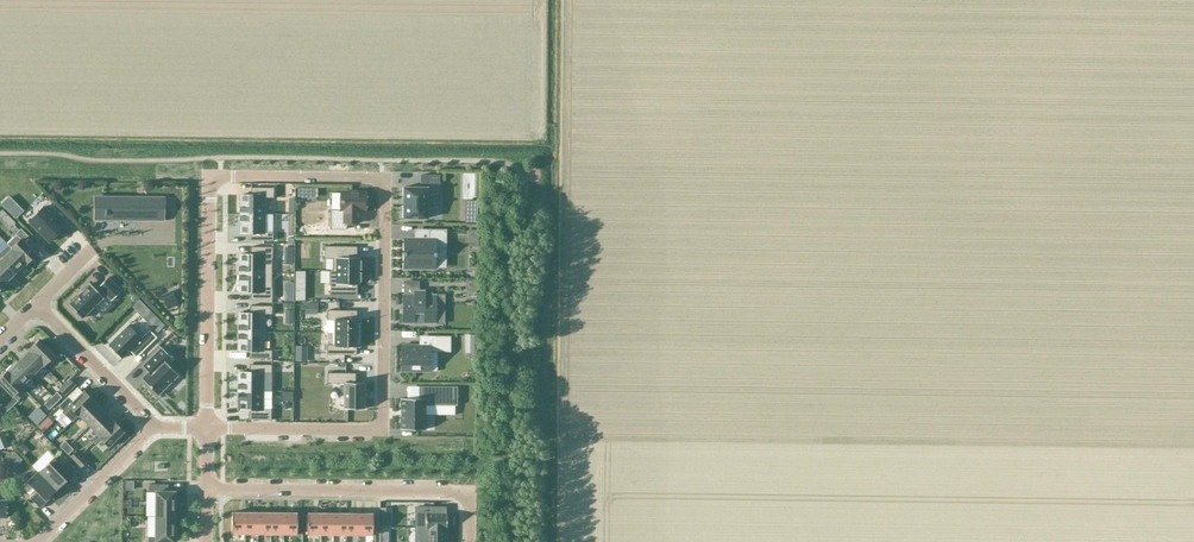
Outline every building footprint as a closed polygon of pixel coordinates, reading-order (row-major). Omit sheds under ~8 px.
[(536,181),(534,172),(525,174),(527,183),(536,181)] [(420,188),(403,187),(403,218),(427,219),(427,194),(438,194),(439,176),(420,175),(420,188)] [(238,207),(238,212),(239,212),(239,214),(265,214),(265,198),(273,198),(273,188),(251,188),(250,195),(239,195),(239,207),(238,207)] [(366,193),(340,193),(340,210),(342,210),(342,223),(358,224),(359,211),(366,211),(366,193)] [(100,197),(100,206),(105,206),(105,220),(138,220),(162,220),(163,198),(138,198),(138,197),(100,197)] [(63,227),(43,207),(28,222),(48,242),(63,227)] [(238,216),(238,221),(239,221),(239,233),(250,233),(250,241),(272,241),(273,232),(264,232),(265,214),(239,214),(239,216),(238,216)] [(16,235),(7,244),(8,245),(11,248),(26,264),(36,254),(25,244),(30,239),(20,229),(15,234),(16,235)] [(402,252),(402,255),(403,255),(403,268),(434,268),(435,256),(436,256),(436,252),(435,252),(435,249),(446,249),(446,230),(428,229),(428,240),(404,240),(403,252),(402,252)] [(0,253),(0,259),(1,260),(14,273),(20,268),(21,269),(26,264),(11,248),(8,245),(0,253)] [(323,246),(323,258),(332,259),(332,270),(329,270),(329,271),(359,271),(359,258),(356,258),(356,247),(323,246)] [(238,267),(238,271),(239,271),(239,273),(272,274),(272,273),(271,273),(271,259),(272,259),(272,247),(250,247),(250,254),(239,254),(239,267),(238,267)] [(14,273),(1,260),(0,261),(0,281),(4,285),(10,280),(9,279),(14,273)] [(329,271),(329,295),(356,295),(356,285),(359,285),(359,271),(329,271)] [(238,276),(238,280),(239,280),(238,292),(250,292),(250,300),(272,300),(272,288),(271,288),(271,274),(272,274),(239,273),(239,276),(238,276)] [(90,284),(68,305),(82,318),(103,298),(102,297),(105,294),(111,301),(121,291),(108,277),(98,287),(100,289),(97,291),(90,284)] [(436,324),(436,294),(425,294),(425,290),(413,290),(413,294),(402,294),(402,324),(414,324),(415,314),(423,314),(423,324),(436,324)] [(237,325),(237,330),(238,330),(238,332),(263,332),(264,314),(272,314),(272,306),(249,306),(249,313),(238,313),(238,325),(237,325)] [(327,310),(327,320),(335,320),(335,333),(359,333),(359,319),(356,319),(356,311),(327,310)] [(128,325),(108,345),(121,359),(138,343),(145,349),(156,338),(149,330),(141,338),(128,325)] [(237,334),(237,339),(238,339),(238,351),(249,351),(249,358),(271,359),(271,350),(263,350),(263,332),(238,332),(238,334),(237,334)] [(326,345),(326,355),(356,355),(356,346),(358,347),(359,333),(335,333),(334,345),(326,345)] [(401,345),(401,371),(429,372),(429,352),(450,352),(450,336),(434,336),(434,346),(401,345)] [(43,365),(42,365),(43,366),(50,360),(51,362),(56,357),(46,346),(44,347),(38,341),(28,350),(43,365)] [(149,372),(141,379),(158,395),(178,375),(167,365),(173,359),(161,348),(142,367),(143,367),(144,366),(149,372)] [(31,376),(42,365),(43,365),(28,350),(23,356),(24,357),(18,362),(31,376)] [(375,366),(374,353),(360,353),(361,367),(375,366)] [(20,386),(21,386),(31,376),(18,362),(13,367),(12,366),(6,372),(20,386)] [(237,384),(237,389),(237,391),(263,391),(263,373),(271,373),(271,365),(249,365),(249,372),(238,372),(237,384)] [(21,386),(20,386),(6,372),(0,378),(0,384),(7,391),(2,396),(12,407),(20,398),(15,393),(22,387),(21,386)] [(327,373),(327,383),(344,384),(343,409),(364,409),(364,383),(355,383),(355,373),(327,373)] [(50,374),(41,378),(46,389),(55,384),(50,374)] [(64,395),(74,385),(69,380),(59,390),(64,395)] [(400,429),(425,430),(425,429),(425,405),(457,406),(457,387),(418,386),(418,399),(400,399),(401,399),(401,429),(400,429)] [(68,396),(58,406),(63,411),(62,412),(71,422),(77,415),(78,416),(79,415),(78,415),(93,400),(83,391),(73,401),(68,396)] [(237,393),(237,398),(237,410),(248,410),(248,420),(271,420),(271,409),(263,409),(263,391),(237,391),(237,393)] [(57,402),(62,397),(56,392),(52,396),(57,402)] [(2,396),(0,398),(0,406),(6,412),(12,407),(2,396)] [(49,410),(57,402),(52,396),(44,405),(49,410)] [(89,426),(103,412),(97,407),(98,406),(93,400),(78,415),(79,415),(89,426)] [(100,437),(114,422),(109,417),(108,418),(103,412),(89,426),(99,436),(100,437)] [(100,437),(99,436),(98,437),(108,447),(123,432),(114,422),(100,437)] [(64,451),(69,445),(64,441),(59,446),(64,451)] [(64,451),(68,454),(73,449),(69,445),(64,451)] [(70,457),(80,467),(85,462),(75,452),(70,457)] [(38,473),(55,490),(65,481),(67,483),(74,475),(63,464),(61,466),(53,458),(38,473)] [(55,490),(38,473),(37,472),(27,482),(36,491),(29,498),(40,509),(47,502),(46,500),(55,490)] [(168,485),(149,485),(148,492),(156,493),(155,517),(174,517),(175,492),(167,492),(168,485)] [(419,507),(416,507),(416,528),(444,528),(444,529),(446,529),(446,514),(439,514),(439,507),(419,507)] [(245,513),(231,513),(231,534),(245,534),(245,513)] [(258,513),(245,513),(245,534),(257,534),(258,513)] [(271,513),(258,513),(257,534),(270,534),(271,513)] [(283,513),(271,513),(270,534),(283,534),(283,513)] [(297,513),(283,513),(283,534),(297,534),(297,513)] [(320,513),(307,513),(307,535),(320,535),(320,513)] [(333,514),(320,513),(320,535),(333,535),(333,514)] [(346,514),(333,514),(333,535),(346,535),(346,514)] [(359,514),(346,514),(346,535),(359,535),(359,514)] [(372,514),(359,514),(359,535),(372,535),(372,514)] [(148,537),(148,541),(167,541),(174,541),(174,517),(155,517),(155,537),(148,537)] [(444,529),(444,528),(416,528),(416,539),(419,539),(419,541),(444,541),(444,529)]
